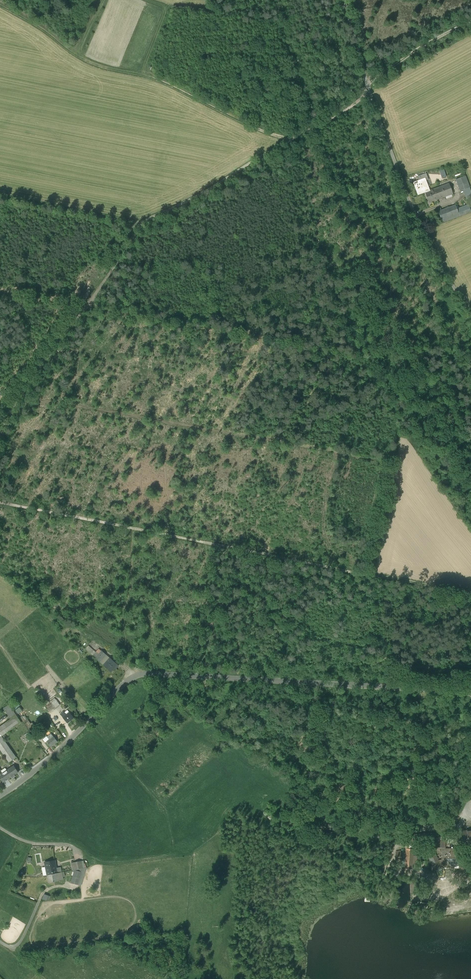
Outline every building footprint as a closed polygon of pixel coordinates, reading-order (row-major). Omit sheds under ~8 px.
[(465,176),(456,180),(460,191),(463,190),(469,188),(470,188),(465,176)] [(419,181),(413,183),(416,192),(424,190),(425,193),(429,191),(425,180),(425,178),(419,181)] [(449,184),(433,189),(437,199),(452,194),(449,184)] [(429,191),(425,193),(429,203),(437,199),(433,189),(429,191)] [(455,205),(438,212),(442,222),(459,216),(457,209),(455,205)] [(467,205),(457,209),(459,216),(470,212),(467,205)] [(96,652),(88,645),(85,649),(93,655),(96,652)] [(96,652),(93,655),(95,657),(101,651),(99,649),(96,652)] [(100,662),(106,655),(102,650),(101,651),(95,657),(100,662)] [(106,655),(100,662),(103,665),(110,658),(106,655)] [(118,665),(110,658),(103,665),(111,672),(114,668),(115,669),(118,665)] [(147,706),(148,705),(149,706),(150,704),(159,695),(161,697),(162,696),(158,691),(145,704),(147,706)] [(56,700),(50,704),(54,709),(59,705),(56,700)] [(13,717),(16,715),(12,709),(6,713),(10,719),(13,717)] [(69,712),(66,715),(63,712),(61,714),(63,717),(67,723),(74,718),(69,712)] [(0,727),(0,734),(1,736),(18,724),(13,717),(10,719),(0,727)] [(171,733),(162,741),(166,746),(175,738),(171,733)] [(0,734),(0,749),(9,762),(16,757),(1,736),(0,734)] [(57,742),(51,734),(47,737),(49,739),(46,742),(51,747),(57,742)] [(18,772),(14,766),(7,770),(11,777),(18,772)] [(0,775),(0,777),(3,782),(11,777),(7,770),(2,773),(0,775)] [(462,843),(470,842),(470,830),(461,831),(462,843)] [(410,843),(414,843),(422,842),(430,842),(429,833),(422,834),(422,835),(409,836),(410,843)] [(335,841),(343,843),(345,838),(344,837),(337,835),(335,841)] [(427,848),(436,869),(442,867),(441,866),(438,860),(432,847),(431,844),(430,842),(422,842),(425,849),(427,848)] [(410,843),(410,849),(406,849),(405,869),(412,869),(413,851),(414,843),(410,843)] [(427,848),(425,849),(435,870),(436,869),(427,848)] [(459,866),(458,858),(458,848),(442,849),(442,859),(443,859),(443,860),(438,860),(441,866),(444,866),(459,866)] [(55,861),(45,862),(47,875),(57,873),(56,868),(55,861)] [(81,861),(72,863),(73,869),(75,870),(75,869),(82,868),(81,861)] [(81,872),(75,870),(71,883),(78,884),(81,872)] [(57,873),(47,875),(49,882),(63,879),(61,872),(57,873)] [(418,880),(410,880),(410,893),(418,893),(418,880)] [(428,903),(417,901),(416,910),(422,911),(422,907),(427,908),(428,903)]
